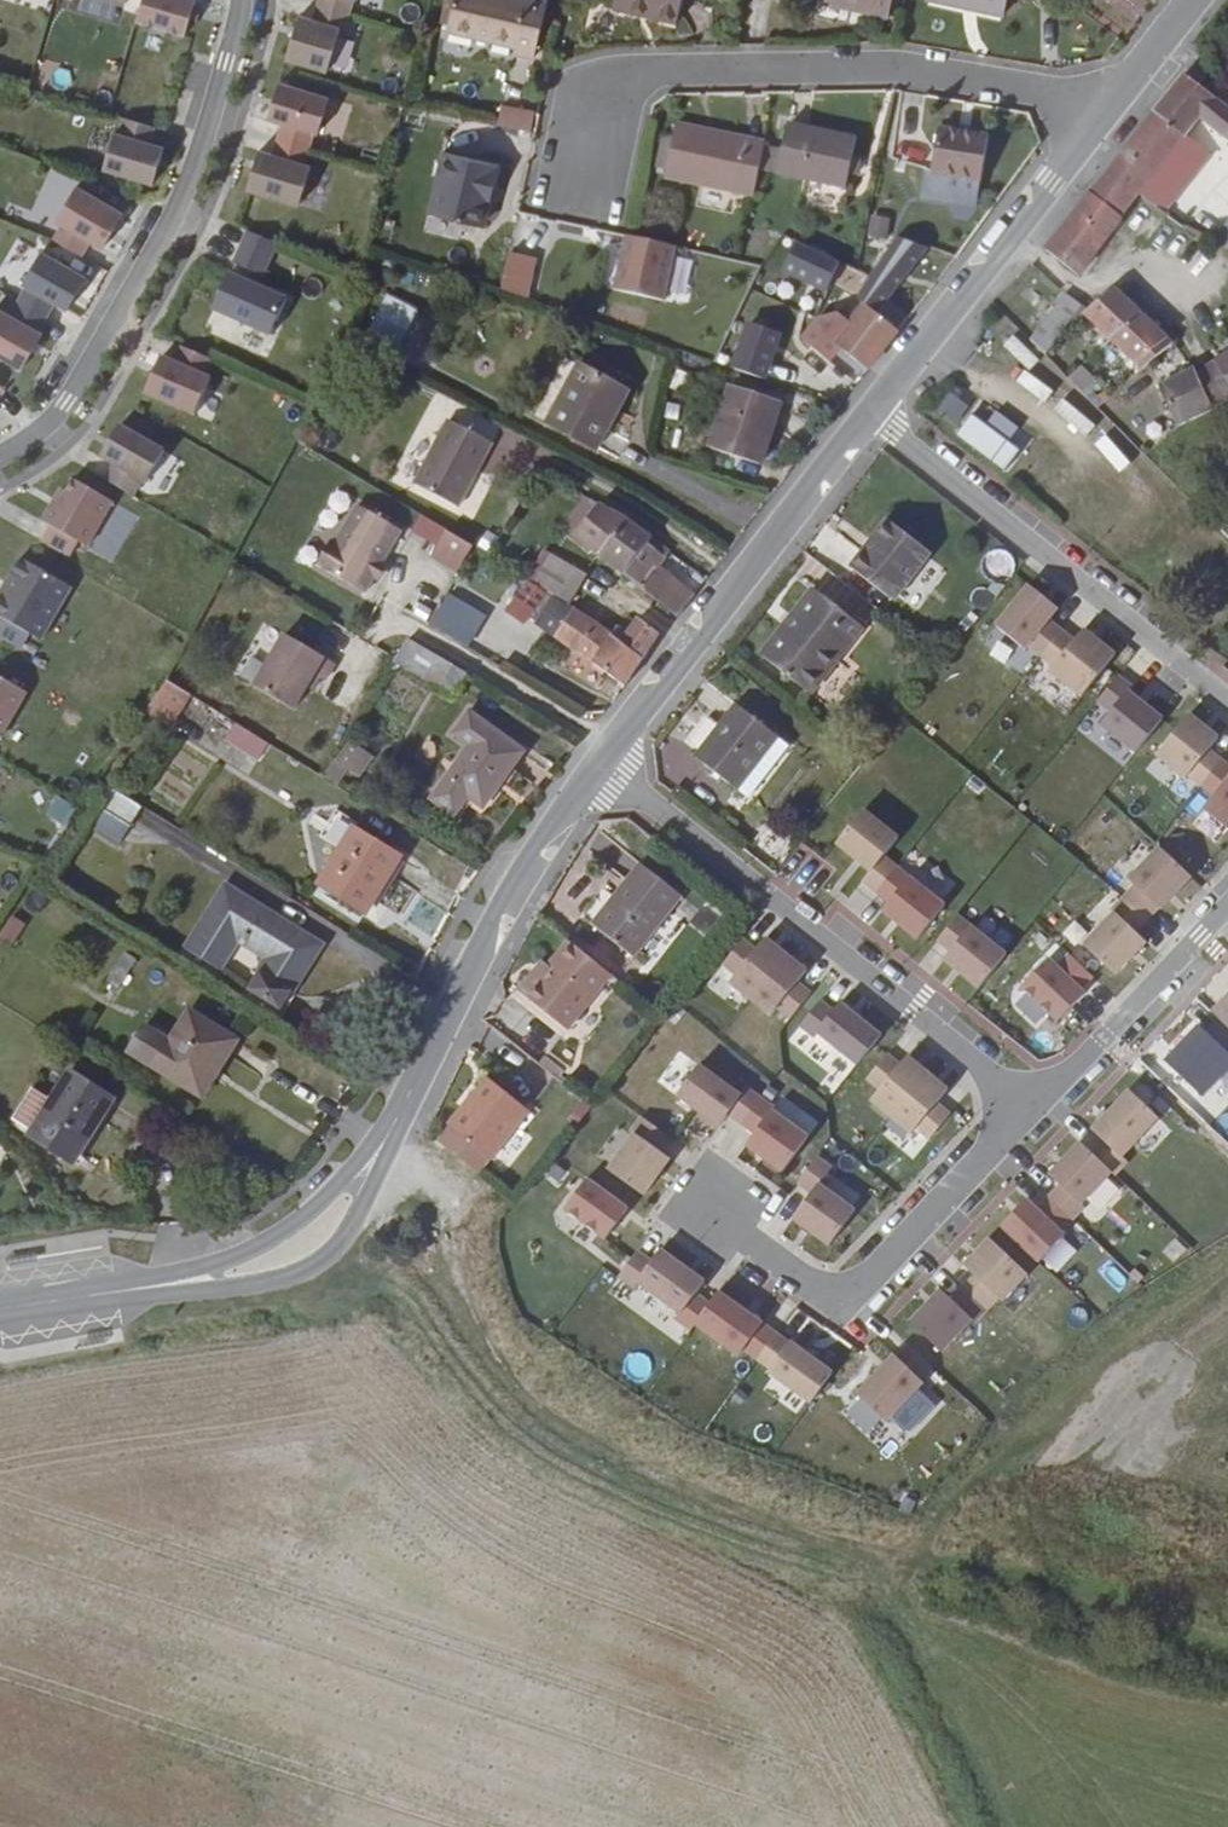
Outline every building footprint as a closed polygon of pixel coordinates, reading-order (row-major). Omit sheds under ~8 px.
[(46,7),(64,12),(65,3),(116,19),(121,0),(48,0),(46,7)] [(126,35),(177,48),(187,11),(170,5),(171,0),(136,0),(126,35)] [(340,27),(345,10),(350,12),(353,0),(309,0),(314,1),(310,17),(340,27)] [(453,23),(520,42),(518,48),(536,54),(550,0),(459,0),(453,23)] [(620,9),(638,14),(639,8),(685,16),(688,0),(622,0),(620,9)] [(892,0),(862,0),(869,2),(867,11),(889,15),(892,0)] [(889,15),(898,17),(901,0),(892,0),(889,15)] [(1006,14),(1009,0),(944,0),(1006,14)] [(336,44),(340,27),(310,17),(305,35),(289,31),(276,72),(320,84),(332,43),(336,44)] [(1199,79),(1209,63),(1205,60),(1195,75),(1199,79)] [(1215,68),(1209,63),(1199,79),(1204,83),(1215,68)] [(1156,112),(1187,137),(1189,135),(1195,127),(1204,133),(1208,127),(1227,143),(1227,109),(1227,108),(1185,77),(1156,112)] [(295,159),(298,160),(302,145),(309,146),(319,111),(268,94),(258,132),(273,136),(268,151),(295,159)] [(505,105),(500,124),(538,134),(542,116),(505,105)] [(1093,191),(1124,216),(1140,196),(1187,137),(1156,112),(1093,191)] [(670,175),(758,191),(764,167),(768,143),(707,131),(706,127),(680,121),(670,175)] [(791,123),(786,146),(782,171),(850,184),(858,137),(791,123)] [(925,195),(952,200),(955,177),(983,180),(992,137),(943,128),(935,173),(929,172),(925,195)] [(143,140),(110,129),(106,146),(100,147),(90,181),(141,196),(151,160),(137,156),(143,140)] [(1187,137),(1140,196),(1165,217),(1213,154),(1189,135),(1187,137)] [(786,146),(768,143),(764,167),(782,171),(786,146)] [(502,157),(447,145),(429,210),(488,227),(502,157)] [(295,159),(268,151),(263,168),(248,165),(237,202),(290,217),(300,180),(289,177),(295,159)] [(955,177),(952,200),(979,204),(983,180),(955,177)] [(1093,191),(1046,250),(1077,275),(1124,216),(1093,191)] [(49,237),(42,251),(69,267),(78,252),(91,260),(111,225),(64,197),(45,233),(49,237)] [(887,239),(890,216),(870,213),(867,237),(887,239)] [(1227,246),(1227,224),(1214,242),(1227,246)] [(674,249),(610,236),(606,257),(670,271),(674,249)] [(893,238),(863,274),(878,285),(884,290),(919,246),(893,238)] [(249,297),(267,256),(235,242),(223,277),(242,285),(239,292),(219,283),(202,320),(262,346),(278,310),(249,297)] [(15,272),(30,251),(18,243),(4,263),(15,272)] [(706,258),(681,253),(674,289),(699,296),(706,258)] [(7,313),(34,328),(43,315),(55,323),(74,290),(29,264),(10,296),(15,299),(7,313)] [(832,341),(863,367),(907,312),(884,290),(878,285),(832,341)] [(419,305),(390,288),(389,293),(387,293),(370,327),(399,344),(419,305)] [(1084,314),(1108,338),(1138,313),(1113,290),(1084,314)] [(1063,291),(1021,332),(1036,348),(1076,306),(1063,291)] [(34,328),(7,313),(0,323),(0,375),(8,380),(27,345),(25,344),(34,328)] [(1108,338),(1135,364),(1165,340),(1138,313),(1108,338)] [(1020,363),(1031,353),(1001,322),(990,332),(1020,363)] [(1135,364),(1142,370),(1172,347),(1165,340),(1135,364)] [(1215,363),(1227,386),(1227,353),(1215,363)] [(191,388),(197,372),(171,360),(165,376),(151,369),(134,407),(184,428),(201,393),(191,388)] [(618,383),(578,361),(548,415),(594,443),(610,415),(603,410),(618,383)] [(1084,363),(1067,373),(1081,397),(1098,388),(1084,363)] [(1176,427),(1227,397),(1227,386),(1215,363),(1195,377),(1192,372),(1160,391),(1176,427)] [(705,445),(753,460),(772,406),(723,389),(705,445)] [(510,424),(459,398),(415,475),(459,500),(486,449),(492,439),(501,442),(510,424)] [(952,401),(942,416),(993,451),(1003,435),(952,401)] [(89,490),(118,507),(126,492),(129,494),(147,461),(103,435),(84,467),(97,476),(89,490)] [(492,439),(486,449),(495,453),(501,442),(492,439)] [(1023,445),(1009,460),(1062,509),(1075,494),(1023,445)] [(94,511),(55,488),(47,500),(43,498),(22,530),(32,535),(23,551),(51,566),(59,552),(68,555),(94,511)] [(350,579),(360,563),(368,550),(389,516),(345,491),(323,528),(318,525),(303,549),(350,579)] [(623,572),(651,533),(624,514),(600,500),(575,533),(623,572)] [(922,553),(882,521),(845,568),(886,599),(922,553)] [(446,527),(431,556),(458,571),(474,542),(446,527)] [(674,611),(692,587),(660,562),(670,548),(651,533),(623,572),(674,611)] [(547,546),(529,575),(549,587),(560,595),(570,602),(586,579),(582,573),(585,571),(547,546)] [(368,550),(360,563),(366,566),(373,553),(368,550)] [(10,573),(0,590),(0,658),(10,664),(20,649),(32,656),(62,602),(10,573)] [(549,587),(529,575),(510,606),(528,618),(549,587)] [(1053,609),(1023,586),(991,627),(1021,650),(1024,646),(1050,667),(1047,671),(1078,696),(1110,655),(1078,631),(1069,642),(1043,622),(1053,609)] [(549,587),(528,618),(529,618),(540,625),(560,595),(549,587)] [(855,627),(805,590),(754,655),(805,695),(855,627)] [(540,625),(555,636),(575,604),(570,602),(560,595),(540,625)] [(555,636),(623,685),(660,631),(642,617),(632,633),(621,624),(614,632),(575,604),(555,636)] [(450,611),(441,626),(468,641),(477,625),(450,611)] [(329,654),(280,624),(249,676),(288,700),(309,665),(320,671),(329,654)] [(391,647),(388,654),(444,686),(458,662),(401,628),(391,647)] [(143,713),(171,730),(194,693),(165,676),(143,713)] [(1127,688),(1112,677),(1093,701),(1107,713),(1096,726),(1131,753),(1158,719),(1123,692),(1127,688)] [(13,706),(0,698),(0,729),(13,706)] [(148,797),(185,815),(233,716),(196,698),(148,797)] [(731,792),(773,739),(732,707),(690,761),(731,792)] [(1183,714),(1151,755),(1181,779),(1184,775),(1209,795),(1198,810),(1227,833),(1227,832),(1227,770),(1203,750),(1213,738),(1183,714)] [(521,751),(484,724),(428,796),(450,813),(463,796),(479,807),(521,751)] [(371,752),(349,735),(333,754),(355,771),(371,752)] [(782,746),(773,739),(731,792),(741,800),(782,746)] [(112,839),(133,804),(91,779),(77,797),(85,804),(77,817),(112,839)] [(892,840),(858,812),(833,844),(867,872),(859,881),(873,892),(892,869),(878,857),(892,840)] [(393,856),(337,821),(325,842),(335,848),(314,884),(360,911),(393,856)] [(1120,899),(1143,920),(1154,908),(1156,910),(1187,877),(1155,848),(1124,881),(1131,887),(1120,899)] [(681,899),(640,868),(593,929),(633,961),(681,899)] [(892,869),(873,892),(886,903),(879,912),(914,940),(941,907),(892,869)] [(311,948),(216,888),(178,948),(209,970),(231,937),(261,956),(239,988),(272,1010),(311,948)] [(1131,932),(1143,920),(1120,899),(1109,911),(1112,914),(1081,947),(1111,975),(1143,942),(1131,932)] [(0,930),(0,939),(14,946),(26,921),(9,912),(0,930)] [(1002,955),(953,917),(934,941),(947,952),(941,960),(976,988),(1002,955)] [(753,951),(739,941),(720,965),(732,975),(726,982),(768,1016),(774,1009),(788,1020),(808,994),(794,983),(803,972),(762,939),(753,951)] [(568,1035),(611,980),(566,945),(548,971),(526,1004),(568,1035)] [(1088,976),(1065,955),(1053,967),(1044,958),(1017,986),(1054,1021),(1080,993),(1076,988),(1088,976)] [(516,997),(526,1004),(548,971),(541,965),(516,997)] [(1211,1014),(1227,1031),(1227,996),(1211,1014)] [(830,1012),(816,1002),(796,1027),(810,1038),(814,1033),(855,1065),(878,1036),(837,1004),(830,1012)] [(230,1040),(181,1009),(161,1041),(136,1027),(118,1053),(192,1099),(230,1040)] [(1200,1026),(1166,1062),(1203,1097),(1227,1071),(1227,1052),(1200,1026)] [(897,1066),(884,1055),(863,1080),(877,1091),(868,1101),(908,1134),(913,1128),(926,1139),(947,1114),(933,1104),(945,1090),(905,1057),(897,1066)] [(740,1094),(698,1064),(674,1098),(716,1128),(725,1116),(752,1135),(743,1147),(780,1174),(807,1136),(770,1109),(773,1106),(746,1086),(740,1094)] [(59,1073),(22,1133),(58,1161),(100,1102),(59,1073)] [(436,1144),(480,1176),(529,1114),(486,1080),(436,1144)] [(1154,1118),(1125,1091),(1088,1131),(1099,1141),(1088,1152),(1108,1171),(1110,1173),(1122,1162),(1117,1157),(1154,1118)] [(665,1137),(638,1118),(628,1133),(632,1135),(605,1172),(641,1197),(667,1160),(654,1151),(665,1137)] [(1108,1171),(1088,1152),(1077,1142),(1047,1175),(1058,1185),(1046,1198),(1069,1219),(1080,1207),(1077,1204),(1108,1171)] [(830,1167),(815,1157),(795,1184),(810,1194),(791,1220),(827,1246),(853,1211),(817,1185),(830,1167)] [(626,1209),(592,1184),(569,1216),(603,1241),(626,1209)] [(1069,1219),(1046,1198),(1022,1224),(1011,1213),(998,1226),(1036,1262),(1048,1249),(1044,1245),(1069,1219)] [(1025,1274),(987,1238),(961,1266),(972,1276),(950,1300),(939,1290),(908,1323),(939,1352),(970,1319),(972,1321),(995,1297),(999,1301),(1025,1274)] [(702,1283),(658,1252),(649,1264),(636,1282),(680,1314),(676,1320),(690,1329),(694,1324),(707,1305),(694,1295),(702,1283)] [(636,1282),(649,1264),(634,1253),(616,1279),(631,1289),(636,1282)] [(810,1402),(830,1374),(716,1293),(707,1305),(694,1324),(739,1357),(744,1350),(768,1368),(766,1371),(810,1402)] [(929,1367),(907,1346),(895,1358),(892,1356),(855,1395),(884,1422),(921,1382),(918,1379),(929,1367)]
